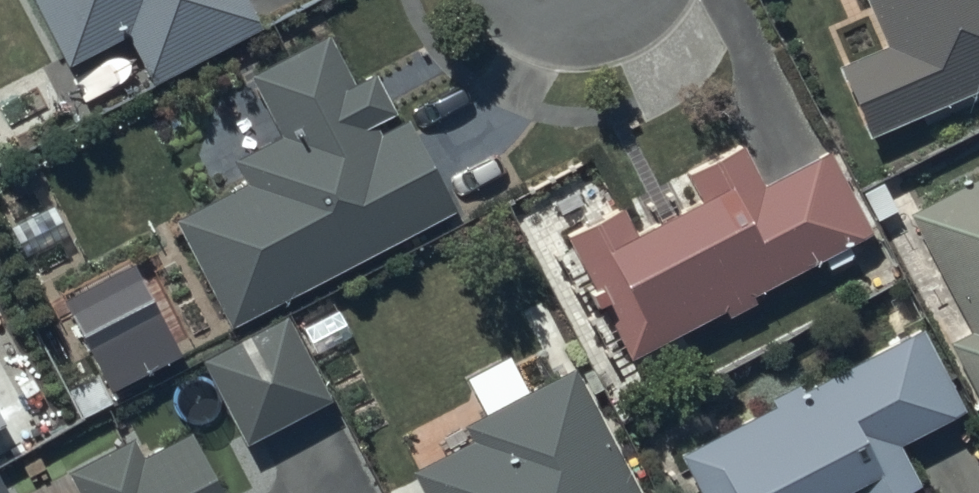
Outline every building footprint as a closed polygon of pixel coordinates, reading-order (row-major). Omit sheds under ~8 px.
[(65,69),(129,38),(153,87),(261,33),(245,0),(30,0),(65,69)] [(886,48),(838,68),(868,139),(978,93),(978,0),(865,0),(886,48)] [(329,38),(250,77),(281,140),(234,163),(247,189),(179,223),(231,328),(454,219),(407,122),(383,134),(379,127),(397,119),(375,75),(353,86),(329,38)] [(681,215),(666,186),(640,199),(656,229),(637,239),(623,211),(567,241),(593,290),(585,294),(597,316),(604,312),(632,364),(725,315),(728,320),(756,306),(751,297),(870,234),(827,153),(765,186),(743,143),(684,175),(700,205),(681,215)] [(907,217),(968,332),(947,343),(978,404),(978,179),(907,217)] [(289,320),(202,362),(245,449),(332,406),(289,320)] [(678,453),(697,492),(847,492),(852,490),(853,492),(913,492),(918,490),(898,449),(967,415),(923,327),(802,386),(797,377),(764,394),(770,407),(678,453)] [(410,474),(420,492),(637,492),(574,373),(464,431),(470,442),(410,474)] [(69,473),(79,492),(222,492),(193,435),(140,460),(132,443),(69,473)]
